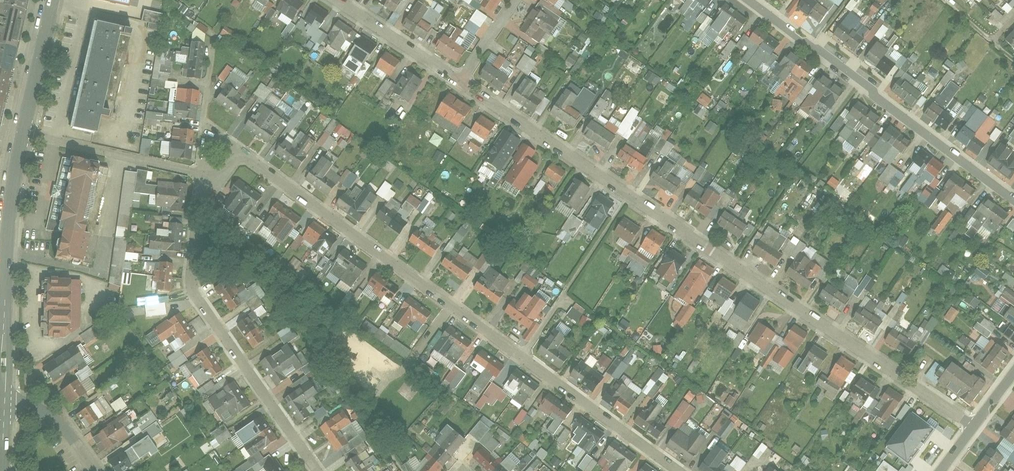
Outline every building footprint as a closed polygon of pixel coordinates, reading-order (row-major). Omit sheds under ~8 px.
[(27,0),(0,0),(0,107),(27,0)] [(92,2),(128,10),(130,0),(92,0),(92,2)] [(158,32),(163,2),(153,0),(152,0),(150,11),(143,10),(141,21),(148,22),(147,30),(158,32)] [(297,0),(278,0),(273,7),(293,21),(305,6),(297,0)] [(376,0),(401,10),(405,1),(404,0),(376,0)] [(481,2),(492,10),(500,0),(483,0),(481,2)] [(829,12),(813,0),(811,0),(802,12),(820,25),(829,12)] [(859,0),(851,0),(845,8),(851,12),(859,0)] [(751,21),(724,1),(715,13),(742,33),(751,21)] [(336,15),(319,2),(306,19),(323,32),(336,15)] [(430,9),(419,2),(404,25),(425,38),(431,29),(421,23),(430,9)] [(549,30),(555,22),(534,7),(519,28),(532,38),(542,25),(549,30)] [(271,21),(275,10),(270,8),(265,18),(271,21)] [(986,19),(994,26),(1003,17),(995,10),(986,19)] [(393,14),(388,21),(393,25),(398,18),(393,14)] [(359,32),(341,17),(323,39),(337,50),(345,40),(350,44),(359,32)] [(1013,46),(1013,20),(1001,34),(1013,46)] [(866,27),(870,30),(874,25),(870,21),(866,27)] [(98,116),(112,119),(132,31),(97,23),(73,129),(94,134),(98,116)] [(199,23),(192,35),(200,41),(208,29),(199,23)] [(866,40),(842,23),(834,36),(857,52),(866,40)] [(770,54),(779,42),(757,24),(748,35),(770,54)] [(453,27),(440,46),(460,60),(466,51),(454,43),(461,33),(453,27)] [(366,63),(379,44),(364,33),(351,52),(366,63)] [(730,40),(720,57),(726,61),(736,44),(730,40)] [(201,78),(203,41),(188,41),(187,78),(201,78)] [(899,65),(884,53),(887,49),(877,41),(863,57),(889,78),(899,65)] [(530,56),(535,49),(529,46),(524,53),(530,56)] [(392,76),(405,59),(390,48),(377,65),(392,76)] [(574,65),(578,58),(571,54),(566,61),(574,65)] [(814,72),(790,55),(768,86),(820,124),(843,92),(823,77),(817,85),(809,78),(814,72)] [(506,75),(482,59),(474,70),(498,87),(506,75)] [(953,73),(957,68),(961,71),(967,64),(961,60),(956,66),(948,60),(943,65),(953,73)] [(410,68),(396,87),(410,99),(425,79),(410,68)] [(532,77),(521,70),(508,92),(526,104),(532,94),(524,89),(532,77)] [(649,72),(645,79),(657,85),(660,78),(649,72)] [(899,90),(916,103),(926,89),(909,76),(899,90)] [(954,117),(939,105),(957,82),(952,78),(924,111),(945,128),(954,117)] [(197,117),(198,88),(183,87),(182,117),(197,117)] [(249,103),(229,88),(220,101),(240,116),(249,103)] [(577,108),(554,93),(547,105),(569,119),(577,108)] [(703,93),(697,101),(705,108),(711,100),(703,93)] [(475,108),(458,96),(438,124),(455,136),(475,108)] [(285,119),(263,103),(248,123),(270,140),(285,119)] [(881,121),(858,104),(831,140),(854,157),(861,147),(888,167),(881,177),(897,190),(906,179),(891,168),(901,155),(904,157),(912,146),(890,130),(883,140),(878,136),(881,132),(876,127),(881,121)] [(494,122),(479,116),(472,134),(487,140),(494,122)] [(609,149),(618,135),(591,117),(582,131),(609,149)] [(329,136),(339,123),(333,119),(316,143),(328,152),(336,141),(329,136)] [(981,138),(959,121),(950,133),(972,150),(981,138)] [(192,156),(193,129),(177,129),(176,156),(192,156)] [(514,138),(503,132),(493,152),(504,157),(514,138)] [(1005,146),(1013,152),(1013,132),(1005,146)] [(438,147),(443,139),(434,133),(429,142),(438,147)] [(298,167),(316,142),(306,135),(298,147),(286,138),(277,152),(298,167)] [(141,138),(139,154),(148,155),(150,140),(141,138)] [(642,174),(662,147),(651,139),(644,148),(632,140),(619,157),(642,174)] [(986,165),(1010,181),(1013,174),(1013,153),(1000,143),(986,165)] [(535,149),(526,145),(518,160),(524,163),(516,181),(523,184),(535,161),(530,159),(535,149)] [(683,161),(669,151),(651,178),(672,193),(681,180),(674,175),(683,161)] [(962,213),(976,194),(954,178),(942,194),(937,190),(949,173),(923,154),(911,169),(918,174),(902,195),(912,203),(925,185),(929,188),(922,197),(928,201),(925,206),(930,210),(935,203),(946,211),(930,233),(938,239),(958,211),(962,213)] [(335,166),(324,157),(308,179),(330,195),(344,175),(334,168),(335,166)] [(98,236),(93,235),(108,169),(64,158),(57,186),(54,185),(51,197),(54,198),(48,230),(61,232),(55,258),(92,264),(98,236)] [(569,170),(557,162),(527,205),(539,213),(569,170)] [(124,172),(108,283),(120,285),(136,173),(124,172)] [(826,185),(835,190),(840,181),(831,177),(826,185)] [(379,199),(354,179),(338,201),(362,220),(379,199)] [(584,190),(572,180),(560,195),(573,204),(584,190)] [(185,213),(187,183),(158,181),(156,211),(185,213)] [(244,222),(260,200),(238,184),(222,206),(244,222)] [(719,204),(690,185),(682,198),(711,217),(719,204)] [(430,203),(434,196),(428,192),(417,211),(427,218),(435,206),(430,203)] [(1005,211),(981,194),(972,206),(997,223),(1005,211)] [(583,217),(573,209),(554,233),(567,243),(583,223),(595,232),(613,210),(599,198),(583,217)] [(303,218),(280,201),(261,227),(285,244),(303,218)] [(408,218),(388,204),(379,217),(399,231),(408,218)] [(742,238),(750,226),(730,212),(722,225),(742,238)] [(631,238),(640,225),(627,216),(618,230),(631,238)] [(182,223),(169,221),(167,238),(144,235),(143,246),(179,250),(182,223)] [(327,253),(337,241),(315,224),(306,236),(327,253)] [(454,239),(460,243),(470,228),(464,224),(454,239)] [(442,242),(422,228),(413,241),(433,254),(442,242)] [(644,267),(664,239),(649,228),(637,245),(631,240),(623,252),(644,267)] [(778,270),(794,247),(770,230),(754,253),(778,270)] [(795,249),(820,267),(825,259),(800,242),(795,249)] [(368,265),(343,247),(335,260),(360,277),(368,265)] [(687,259),(671,248),(654,274),(670,285),(687,259)] [(476,267),(452,250),(444,263),(467,279),(476,267)] [(820,276),(794,258),(784,273),(810,290),(820,276)] [(172,292),(175,261),(159,260),(157,290),(172,292)] [(690,310),(714,270),(698,260),(674,300),(690,310)] [(520,283),(529,264),(524,262),(515,281),(520,283)] [(979,265),(970,278),(981,284),(989,271),(979,265)] [(500,302),(515,279),(496,266),(481,290),(500,302)] [(532,276),(535,271),(530,267),(526,273),(532,276)] [(392,300),(400,289),(378,272),(369,283),(392,300)] [(521,283),(534,289),(538,280),(525,274),(521,283)] [(1002,280),(1013,286),(1013,278),(1004,274),(1002,280)] [(859,297),(869,282),(864,279),(860,284),(848,276),(842,286),(859,297)] [(871,277),(865,290),(870,293),(876,279),(871,277)] [(243,302),(226,278),(213,287),(230,311),(243,302)] [(737,290),(722,280),(708,300),(722,309),(716,317),(743,335),(762,307),(746,296),(737,310),(728,304),(737,290)] [(65,338),(79,327),(79,281),(45,281),(44,338),(65,338)] [(829,284),(821,296),(849,315),(857,303),(829,284)] [(964,301),(974,309),(980,302),(969,294),(964,301)] [(145,316),(165,315),(165,302),(168,301),(167,295),(136,297),(137,305),(144,305),(145,316)] [(509,312),(531,327),(540,313),(519,298),(509,312)] [(898,298),(887,317),(897,322),(907,303),(898,298)] [(429,315),(408,301),(395,320),(405,327),(413,315),(424,322),(429,315)] [(577,322),(585,310),(575,303),(567,314),(577,322)] [(998,315),(1002,317),(1009,308),(1005,305),(998,315)] [(944,318),(951,323),(959,312),(951,307),(944,318)] [(1013,346),(1013,309),(1012,308),(1003,320),(1011,326),(1003,337),(1013,346)] [(875,335),(883,325),(862,309),(854,320),(875,335)] [(197,338),(179,314),(166,323),(184,347),(197,338)] [(269,338),(252,314),(238,324),(255,348),(269,338)] [(930,314),(921,330),(911,324),(904,337),(922,348),(939,319),(930,314)] [(579,324),(587,327),(591,319),(583,316),(579,324)] [(406,358),(411,351),(387,334),(389,331),(381,325),(378,329),(366,320),(361,327),(406,358)] [(778,331),(765,323),(751,345),(769,357),(764,365),(773,370),(780,359),(790,365),(809,335),(795,326),(787,339),(794,344),(788,353),(771,342),(778,331)] [(473,343),(450,326),(433,349),(456,366),(473,343)] [(723,341),(736,347),(730,359),(735,362),(742,349),(741,349),(747,338),(729,329),(723,341)] [(915,346),(891,329),(883,340),(907,357),(915,346)] [(968,354),(989,369),(1006,347),(987,334),(985,336),(977,330),(972,338),(967,335),(962,341),(972,348),(968,354)] [(569,354),(546,337),(537,349),(560,366),(569,354)] [(304,367),(285,342),(259,361),(277,387),(304,367)] [(661,345),(652,345),(653,354),(662,354),(661,345)] [(827,358),(812,346),(805,355),(802,360),(816,372),(827,358)] [(86,362),(75,347),(47,367),(58,382),(86,362)] [(218,370),(203,350),(183,364),(199,385),(218,370)] [(505,367),(482,351),(474,361),(486,370),(475,384),(484,391),(495,376),(498,378),(505,367)] [(597,362),(606,369),(612,360),(603,354),(597,362)] [(621,379),(631,357),(626,355),(623,361),(614,357),(607,373),(621,379)] [(966,371),(947,358),(942,365),(931,356),(922,369),(966,399),(981,377),(968,369),(966,371)] [(850,367),(841,360),(824,383),(833,390),(850,367)] [(431,376),(434,371),(421,362),(418,367),(431,376)] [(601,378),(580,362),(571,373),(592,390),(601,378)] [(652,399),(669,377),(658,368),(641,390),(652,399)] [(529,397),(538,386),(517,370),(509,381),(529,397)] [(856,406),(873,385),(859,374),(843,395),(856,406)] [(88,392),(76,379),(62,390),(74,404),(88,392)] [(208,389),(214,384),(211,380),(197,390),(204,399),(211,393),(208,389)] [(320,391),(313,380),(285,399),(302,422),(314,414),(305,401),(320,391)] [(253,406),(236,382),(212,399),(229,423),(253,406)] [(634,401),(613,386),(604,398),(625,413),(634,401)] [(896,395),(884,386),(865,413),(889,430),(896,419),(884,411),(896,395)] [(684,398),(690,402),(695,396),(689,391),(684,398)] [(554,434),(571,410),(550,394),(541,405),(555,416),(546,428),(554,434)] [(731,407),(735,398),(729,395),(724,404),(731,407)] [(110,403),(114,410),(125,404),(120,397),(110,403)] [(667,423),(678,430),(694,407),(682,400),(667,423)] [(78,411),(89,427),(105,417),(94,401),(78,411)] [(906,405),(896,416),(900,420),(910,409),(906,405)] [(996,430),(1009,439),(1013,433),(1013,406),(1013,405),(996,430)] [(669,426),(644,408),(635,420),(660,438),(669,426)] [(519,425),(528,413),(522,409),(513,421),(519,425)] [(726,410),(710,428),(722,439),(738,421),(726,410)] [(354,423),(348,412),(325,425),(340,450),(349,445),(341,430),(354,423)] [(949,424),(935,415),(926,427),(940,437),(949,424)] [(262,417),(249,426),(266,449),(278,440),(262,417)] [(132,432),(123,418),(97,434),(106,449),(132,432)] [(605,435),(583,418),(574,429),(597,446),(605,435)] [(153,454),(158,451),(151,440),(162,433),(155,422),(143,431),(146,437),(141,441),(131,447),(139,459),(152,451),(153,454)] [(224,424),(211,433),(214,438),(209,442),(214,448),(232,436),(224,424)] [(463,441),(450,431),(418,470),(439,470),(463,441)] [(703,452),(677,433),(669,445),(694,464),(703,452)] [(921,438),(897,467),(901,470),(909,470),(930,446),(921,438)] [(480,441),(470,453),(489,470),(512,470),(480,441)] [(968,465),(976,470),(986,470),(1001,451),(986,441),(968,465)] [(615,443),(608,453),(615,459),(609,467),(614,470),(625,470),(635,458),(615,443)] [(761,443),(753,455),(759,459),(767,447),(761,443)] [(132,464),(139,459),(131,447),(124,453),(132,464)] [(135,469),(132,464),(123,452),(111,460),(119,470),(129,470),(132,469),(133,470),(135,469)] [(576,469),(579,470),(592,470),(598,463),(586,454),(576,469)] [(345,463),(351,470),(373,470),(367,462),(361,466),(354,457),(345,463)] [(709,458),(701,469),(704,470),(728,470),(709,458)] [(276,459),(264,467),(267,470),(284,470),(276,459)]
